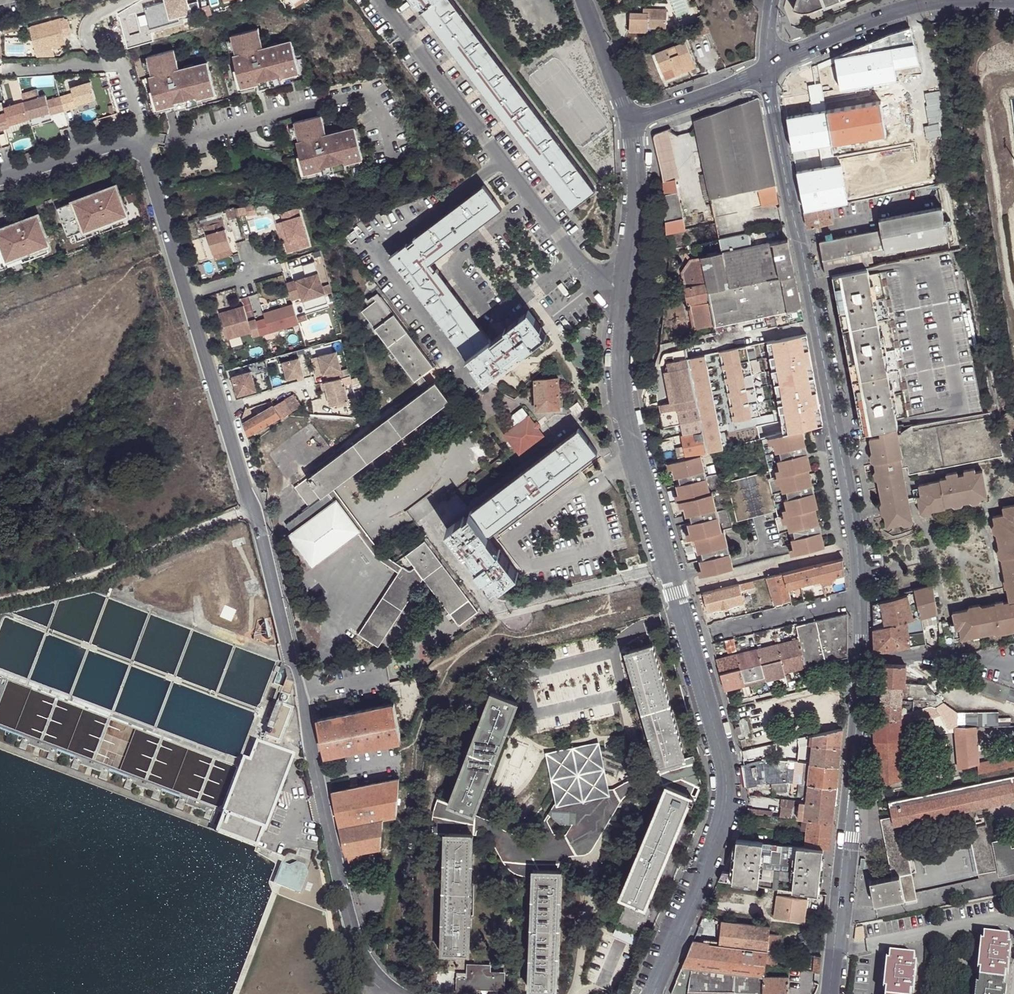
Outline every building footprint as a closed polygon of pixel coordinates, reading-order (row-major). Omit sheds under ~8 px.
[(434,0),(414,0),(416,3),(418,2),(422,9),(434,0)] [(451,0),(434,0),(422,9),(421,10),(443,38),(467,70),(522,142),(572,208),(596,191),(451,0)] [(808,13),(840,0),(796,0),(791,15),(793,15),(794,15),(796,15),(799,15),(801,15),(803,14),(806,14),(808,13)] [(209,4),(200,7),(202,16),(212,13),(209,4)] [(648,12),(643,11),(630,11),(629,29),(647,30),(648,26),(666,26),(667,8),(649,8),(648,12)] [(58,16),(28,27),(37,50),(55,44),(54,42),(66,37),(64,32),(71,29),(66,15),(59,18),(58,16)] [(17,22),(2,25),(3,31),(18,28),(17,22)] [(705,22),(695,26),(698,34),(709,30),(705,22)] [(258,29),(231,35),(232,39),(235,50),(236,55),(233,55),(243,94),(301,80),(291,41),(277,45),(278,46),(263,50),(258,29)] [(799,75),(802,90),(810,89),(821,87),(916,69),(911,40),(909,29),(890,35),(799,75)] [(66,37),(54,42),(55,44),(37,50),(40,57),(57,50),(55,45),(67,41),(66,37)] [(232,39),(227,40),(229,52),(235,50),(232,39)] [(685,40),(655,51),(664,77),(694,65),(685,40)] [(174,49),(147,56),(148,60),(151,71),(152,76),(149,76),(159,115),(217,100),(207,62),(193,65),(193,67),(179,71),(174,49)] [(148,60),(143,61),(145,73),(151,71),(148,60)] [(916,69),(821,87),(822,89),(876,79),(905,75),(905,77),(918,76),(916,69)] [(911,118),(905,77),(905,75),(876,79),(878,90),(892,87),(895,102),(899,102),(904,127),(885,130),(885,134),(835,143),(841,174),(891,166),(896,190),(937,182),(933,158),(929,154),(923,151),(918,147),(915,141),(911,118)] [(928,137),(918,76),(905,77),(911,118),(920,116),(924,137),(928,137)] [(876,79),(822,89),(826,110),(880,101),(878,90),(876,79)] [(70,87),(72,92),(76,104),(95,98),(90,81),(70,87)] [(821,87),(810,89),(812,101),(814,117),(827,115),(826,110),(822,89),(821,87)] [(880,105),(895,102),(892,87),(878,90),(880,101),(880,105)] [(4,107),(6,112),(9,124),(50,112),(47,100),(45,95),(38,97),(36,89),(21,93),(23,101),(4,107)] [(782,106),(794,104),(804,102),(802,90),(780,94),(782,106)] [(72,92),(67,94),(71,108),(76,106),(76,104),(72,92)] [(67,94),(52,98),(56,112),(71,108),(67,94)] [(52,98),(47,100),(50,112),(51,114),(56,112),(52,98)] [(754,98),(695,119),(696,125),(706,174),(711,198),(758,188),(777,185),(769,144),(763,111),(761,101),(760,101),(758,98),(754,98)] [(832,144),(835,143),(885,134),(885,130),(880,105),(880,101),(826,110),(827,115),(831,139),(832,144)] [(880,105),(885,130),(904,127),(899,102),(895,102),(880,105)] [(782,106),(790,145),(801,144),(794,104),(782,106)] [(0,114),(0,118),(3,129),(10,126),(9,124),(6,112),(0,114)] [(294,122),(295,126),(298,137),(299,141),(296,142),(306,180),(364,166),(355,128),(340,131),(341,133),(327,137),(321,115),(294,122)] [(827,115),(814,117),(807,118),(811,143),(831,139),(827,115)] [(920,116),(911,118),(915,141),(918,147),(923,151),(929,154),(933,158),(929,143),(926,141),(924,137),(920,116)] [(295,126),(290,127),(293,138),(298,137),(295,126)] [(797,181),(802,180),(806,179),(805,170),(810,169),(807,155),(792,157),(797,181)] [(845,199),(896,190),(891,166),(841,174),(844,189),(845,199)] [(711,199),(711,198),(706,174),(700,175),(705,200),(711,199)] [(844,189),(841,174),(827,177),(829,192),(844,189)] [(662,181),(666,232),(685,228),(675,179),(662,181)] [(87,196),(72,201),(57,207),(67,235),(73,233),(83,229),(84,231),(98,226),(99,229),(109,226),(108,222),(124,216),(126,215),(115,185),(101,191),(100,191),(101,191),(87,196)] [(414,240),(431,262),(463,239),(502,210),(484,185),(413,239),(414,240)] [(781,203),(777,185),(758,188),(762,207),(781,203)] [(72,199),(72,201),(87,196),(101,191),(100,191),(101,191),(100,189),(72,199)] [(244,206),(234,207),(237,216),(246,213),(244,206)] [(830,206),(804,211),(808,228),(833,223),(830,206)] [(880,229),(884,250),(948,238),(942,207),(879,220),(880,229)] [(297,208),(280,213),(283,223),(289,242),(285,243),(288,253),(309,246),(297,208)] [(5,259),(6,260),(20,255),(21,258),(31,255),(30,251),(46,245),(48,244),(37,214),(23,220),(9,225),(0,228),(0,261),(5,259)] [(83,229),(73,233),(76,241),(126,222),(124,216),(108,222),(109,226),(99,229),(98,226),(84,231),(83,229)] [(9,225),(23,220),(22,218),(0,226),(0,228),(9,225)] [(223,221),(204,226),(212,253),(231,248),(223,221)] [(285,243),(289,242),(283,223),(275,225),(281,244),(285,243)] [(867,266),(873,265),(872,260),(874,259),(873,254),(884,251),(884,250),(880,229),(819,242),(825,274),(834,273),(867,266)] [(752,246),(749,233),(719,239),(722,252),(752,246)] [(802,308),(788,239),(752,246),(722,252),(700,256),(700,257),(706,283),(709,298),(714,324),(714,326),(715,325),(720,325),(765,316),(774,314),(802,308)] [(390,256),(408,279),(431,262),(414,240),(408,245),(407,244),(390,256)] [(0,261),(0,269),(48,251),(46,245),(30,251),(31,255),(21,258),(20,255),(6,260),(5,259),(0,261)] [(231,248),(212,253),(214,260),(233,254),(231,248)] [(950,250),(873,265),(867,266),(897,426),(904,425),(904,426),(982,413),(950,250)] [(706,283),(700,257),(689,259),(681,272),(684,288),(706,283)] [(306,277),(286,283),(291,300),(301,297),(303,304),(325,298),(322,289),(314,262),(302,266),(306,277)] [(408,279),(413,287),(437,269),(431,262),(408,279)] [(897,426),(867,266),(834,273),(863,431),(897,426)] [(467,357),(468,356),(491,340),(458,298),(437,269),(413,287),(467,357)] [(706,283),(684,288),(687,302),(709,298),(706,283)] [(328,287),(322,289),(325,298),(330,296),(328,287)] [(417,382),(423,377),(435,368),(381,296),(362,310),(415,383),(417,382)] [(325,298),(303,304),(305,310),(327,304),(325,298)] [(714,324),(709,298),(687,302),(693,329),(714,324)] [(265,319),(255,321),(260,335),(260,336),(298,324),(297,319),(292,304),(263,313),(265,319)] [(252,337),(260,335),(255,321),(255,319),(248,322),(243,306),(219,313),(227,340),(250,333),(252,337)] [(777,327),(804,321),(802,308),(774,314),(776,326),(777,327)] [(491,340),(468,356),(473,363),(472,365),(486,381),(548,334),(530,310),(491,340)] [(776,326),(774,314),(765,316),(767,327),(776,326)] [(716,341),(685,348),(688,358),(718,351),(716,341)] [(773,354),(771,341),(761,343),(763,356),(773,354)] [(743,360),(745,367),(746,367),(765,362),(763,356),(761,343),(741,348),(743,360)] [(820,407),(809,346),(773,354),(763,356),(765,362),(746,367),(757,420),(807,410),(820,407)] [(718,351),(720,364),(743,360),(741,348),(718,351)] [(337,351),(319,356),(324,375),(327,374),(342,370),(337,351)] [(707,453),(737,445),(722,372),(720,364),(718,351),(688,358),(693,383),(697,405),(703,430),(707,453)] [(319,356),(311,358),(317,377),(324,375),(319,356)] [(287,379),(297,377),(303,375),(298,358),(282,362),(287,379)] [(693,383),(688,358),(668,362),(670,370),(673,387),(693,383)] [(230,371),(232,376),(245,373),(243,367),(230,371)] [(761,439),(757,420),(746,367),(745,367),(722,372),(737,445),(761,439)] [(342,370),(327,374),(329,382),(340,379),(350,376),(348,369),(342,370)] [(673,411),(678,410),(673,387),(670,370),(664,371),(673,411)] [(245,373),(232,376),(238,397),(257,391),(251,371),(245,373)] [(428,387),(423,377),(417,382),(421,389),(422,391),(428,387)] [(322,392),(326,391),(329,390),(331,396),(328,397),(330,406),(336,405),(348,402),(344,386),(342,386),(340,379),(329,382),(320,384),(322,392)] [(536,380),(538,411),(560,409),(558,379),(536,380)] [(435,381),(428,387),(443,406),(450,401),(435,381)] [(693,383),(673,387),(678,410),(697,405),(693,383)] [(443,406),(428,387),(422,391),(399,409),(395,412),(410,431),(443,406)] [(422,391),(421,389),(398,406),(399,409),(422,391)] [(284,399),(290,412),(303,405),(294,394),(284,399)] [(282,419),(290,412),(284,399),(274,405),(280,417),(282,419)] [(571,409),(576,416),(584,411),(578,403),(571,409)] [(248,436),(280,417),(274,405),(243,424),(248,436)] [(683,434),(703,430),(697,405),(678,410),(681,423),(683,434)] [(1000,411),(1001,415),(1008,414),(1006,405),(999,406),(1000,411)] [(510,431),(528,416),(523,409),(510,419),(510,431)] [(681,423),(678,410),(673,411),(662,414),(663,428),(681,423)] [(347,448),(362,467),(410,431),(395,412),(371,429),(347,448)] [(508,436),(506,438),(517,453),(520,451),(522,453),(544,437),(538,429),(535,425),(528,416),(510,431),(506,433),(508,436)] [(990,416),(902,432),(901,430),(879,434),(879,436),(869,439),(885,524),(889,525),(913,520),(909,499),(906,499),(906,496),(908,496),(902,467),(901,461),(908,459),(909,466),(911,473),(1003,456),(1001,443),(1005,442),(1003,426),(998,426),(996,417),(990,418),(990,416)] [(470,511),(471,513),(488,535),(574,470),(597,453),(579,429),(470,511)] [(812,469),(803,429),(773,436),(775,443),(777,451),(780,451),(782,458),(779,459),(781,469),(783,475),(780,475),(782,482),(784,490),(787,490),(789,498),(785,498),(788,508),(789,514),(787,514),(789,522),(791,530),(793,530),(795,537),(792,537),(793,544),(795,547),(796,554),(825,547),(816,508),(818,508),(809,469),(812,469)] [(701,454),(707,453),(703,430),(683,434),(683,435),(687,455),(688,458),(701,454)] [(251,449),(257,446),(255,441),(255,438),(249,440),(251,449)] [(769,444),(767,438),(762,439),(770,472),(728,483),(737,522),(777,512),(778,518),(776,518),(783,547),(793,544),(792,537),(795,537),(793,530),(791,530),(789,522),(783,523),(782,516),(785,515),(783,510),(788,508),(785,498),(789,498),(787,490),(784,490),(782,482),(776,484),(774,477),(777,476),(776,470),(781,469),(779,459),(782,458),(780,451),(777,451),(775,443),(769,444)] [(328,493),(334,488),(362,467),(347,448),(342,452),(313,474),(328,493)] [(311,471),(313,474),(342,452),(340,450),(311,471)] [(703,569),(705,577),(734,570),(724,529),(722,530),(713,492),(711,493),(701,454),(688,458),(680,460),(671,462),(673,468),(675,478),(678,477),(680,483),(677,484),(680,494),(681,500),(683,500),(685,506),(687,515),(691,514),(692,520),(688,521),(691,531),(693,537),(695,537),(697,544),(699,552),(702,551),(704,558),(701,559),(703,569)] [(978,494),(985,493),(980,469),(974,471),(973,467),(962,469),(963,473),(956,475),(955,471),(945,472),(945,477),(939,478),(940,480),(918,484),(921,499),(918,499),(921,512),(924,514),(929,513),(931,511),(931,510),(930,506),(943,504),(944,506),(952,504),(954,506),(960,506),(962,501),(969,500),(972,503),(977,502),(979,498),(978,494)] [(488,535),(492,540),(578,475),(574,470),(488,535)] [(321,498),(327,494),(328,493),(313,474),(306,479),(321,498)] [(308,507),(321,498),(306,479),(294,488),(308,507)] [(377,559),(395,575),(401,567),(394,562),(382,553),(362,527),(334,488),(328,493),(327,494),(336,505),(354,531),(377,559)] [(286,525),(294,536),(336,505),(327,494),(321,498),(308,507),(286,525)] [(993,522),(991,526),(993,532),(996,535),(1005,580),(1004,580),(1005,587),(1006,587),(1009,601),(1002,602),(1001,601),(995,602),(995,603),(982,606),(978,604),(969,606),(967,610),(953,613),(956,626),(958,626),(961,636),(964,638),(974,637),(973,633),(994,629),(994,632),(996,634),(1013,631),(1013,630),(1013,504),(1002,507),(1003,513),(996,515),(997,522),(993,522)] [(313,561),(354,531),(336,505),(294,536),(313,561)] [(447,529),(446,530),(465,554),(468,552),(478,566),(476,568),(492,590),(499,585),(500,586),(517,574),(492,540),(488,535),(471,513),(465,518),(463,517),(447,529)] [(359,635),(377,648),(421,579),(448,614),(467,600),(423,541),(404,556),(413,569),(410,571),(406,570),(401,567),(395,575),(359,635)] [(844,573),(843,559),(784,574),(787,587),(821,579),(822,585),(832,583),(831,576),(840,574),(840,578),(844,577),(844,573)] [(787,587),(784,574),(768,578),(769,587),(774,605),(789,601),(790,600),(787,587)] [(755,590),(753,582),(739,585),(741,594),(755,590)] [(739,585),(703,594),(707,612),(743,603),(741,594),(739,585)] [(915,590),(916,592),(920,618),(921,618),(937,614),(932,585),(915,590)] [(50,748),(46,758),(53,760),(57,750),(75,757),(71,768),(77,770),(82,759),(102,768),(98,779),(105,781),(109,770),(127,777),(123,788),(130,790),(134,780),(154,787),(151,799),(157,800),(161,790),(180,797),(176,808),(182,810),(187,800),(208,807),(204,818),(210,821),(215,809),(224,812),(222,815),(223,815),(231,818),(261,830),(264,831),(293,758),(257,744),(258,743),(259,743),(268,720),(270,721),(264,737),(279,742),(292,710),(279,706),(282,698),(280,697),(276,706),(273,705),(279,691),(280,687),(274,685),(281,665),(282,664),(94,592),(10,614),(5,613),(0,614),(0,629),(3,620),(4,619),(6,619),(8,619),(44,633),(27,678),(0,668),(0,676),(2,677),(0,682),(0,700),(8,679),(31,688),(56,698),(54,703),(53,703),(52,705),(53,706),(49,717),(47,717),(46,719),(48,720),(44,731),(42,732),(41,733),(42,735),(40,740),(14,731),(0,725),(0,729),(22,737),(18,748),(25,750),(29,739),(50,748)] [(881,601),(885,627),(906,621),(917,618),(913,593),(881,601)] [(872,603),(874,629),(885,627),(881,601),(872,603)] [(847,627),(847,613),(815,621),(818,634),(847,627)] [(920,618),(917,618),(906,621),(909,646),(926,644),(921,618),(920,618)] [(818,634),(815,621),(795,626),(798,639),(818,634)] [(885,627),(874,629),(875,652),(909,646),(906,621),(885,627)] [(848,656),(847,627),(818,634),(821,647),(802,652),(806,667),(808,666),(848,656)] [(821,647),(818,634),(798,639),(802,652),(821,647)] [(778,645),(781,657),(802,652),(798,639),(781,643),(778,645)] [(758,649),(761,662),(781,657),(778,645),(758,649)] [(625,654),(658,768),(659,769),(683,762),(651,647),(625,654)] [(738,654),(741,668),(761,662),(758,649),(738,654)] [(802,652),(781,657),(785,672),(805,667),(806,667),(802,652)] [(716,660),(720,673),(741,668),(738,654),(716,660)] [(781,657),(761,662),(765,678),(785,672),(781,657)] [(741,668),(744,682),(765,678),(761,662),(741,668)] [(881,675),(879,718),(900,718),(900,714),(901,700),(913,701),(913,711),(927,707),(930,707),(931,707),(933,707),(935,709),(938,715),(949,728),(956,728),(958,728),(958,714),(943,703),(938,705),(936,696),(927,685),(905,683),(905,665),(882,664),(881,675)] [(809,670),(808,666),(806,667),(805,667),(806,672),(807,672),(809,682),(813,681),(811,669),(809,670)] [(720,673),(724,688),(744,682),(741,668),(720,673)] [(1007,687),(1007,688),(980,678),(940,669),(938,683),(978,691),(1003,701),(1004,698),(1013,702),(1013,689),(1007,687)] [(294,683),(288,681),(286,680),(281,692),(290,696),(291,694),(294,683)] [(492,695),(449,806),(473,815),(473,816),(474,814),(516,704),(492,695)] [(401,741),(400,733),(394,705),(345,714),(319,720),(326,755),(401,741)] [(900,714),(900,718),(900,724),(931,716),(927,707),(913,711),(911,712),(903,713),(900,714)] [(930,707),(927,707),(931,716),(932,718),(938,715),(935,709),(933,707),(931,707),(930,707)] [(958,714),(958,728),(977,727),(1010,726),(1010,718),(998,718),(998,712),(958,714)] [(949,728),(938,715),(932,718),(942,736),(950,732),(949,728)] [(733,721),(738,740),(750,737),(751,733),(748,720),(745,718),(733,721)] [(879,718),(873,718),(874,740),(900,740),(900,724),(900,718),(879,718)] [(958,728),(956,728),(956,731),(959,768),(978,764),(979,764),(978,763),(977,727),(958,728)] [(843,729),(813,735),(810,762),(839,766),(841,746),(843,729)] [(900,740),(874,740),(875,784),(902,778),(900,740)] [(591,793),(593,791),(596,789),(599,784),(600,781),(601,778),(602,774),(601,770),(600,766),(598,762),(597,760),(594,757),(591,755),(589,753),(582,751),(577,752),(573,752),(569,754),(566,756),(562,759),(559,764),(557,769),(557,774),(557,777),(558,781),(560,785),(562,789),(565,791),(568,793),(569,794),(573,795),(577,796),(580,797),(584,796),(587,795),(591,793)] [(978,773),(1013,766),(1013,756),(978,763),(979,764),(978,764),(978,773)] [(790,792),(792,782),(803,784),(804,776),(805,762),(765,758),(762,758),(763,761),(744,764),(747,787),(766,784),(772,784),(772,792),(790,792)] [(692,759),(683,762),(659,769),(664,786),(667,787),(689,797),(694,785),(699,784),(692,759)] [(837,787),(839,766),(810,762),(809,776),(808,784),(837,787)] [(596,789),(593,791),(602,807),(615,812),(621,799),(627,796),(650,785),(656,784),(664,786),(659,769),(658,768),(616,788),(607,791),(596,789)] [(902,822),(964,810),(973,808),(1013,800),(1013,776),(969,785),(888,801),(891,817),(893,824),(902,822)] [(397,816),(399,779),(374,784),(334,792),(341,825),(383,819),(395,817),(397,816)] [(807,797),(808,784),(803,784),(792,782),(790,792),(790,795),(807,797)] [(835,805),(837,787),(808,784),(807,797),(807,802),(835,805)] [(691,797),(689,797),(667,787),(619,897),(627,901),(643,907),(688,804),(690,798),(691,797)] [(602,807),(593,791),(591,793),(587,795),(584,796),(580,797),(577,796),(573,795),(569,794),(567,797),(551,816),(559,824),(570,825),(575,825),(579,811),(588,809),(593,813),(602,807)] [(528,834),(541,853),(544,853),(558,864),(565,858),(579,856),(563,836),(554,835),(551,832),(547,821),(551,816),(567,797),(569,794),(568,793),(544,820),(528,834)] [(793,806),(793,800),(781,799),(780,807),(793,808),(793,806)] [(805,819),(807,802),(800,801),(799,807),(798,819),(802,819),(804,819),(805,819)] [(472,819),(473,815),(449,806),(439,802),(434,818),(435,833),(445,834),(470,834),(470,830),(471,827),(471,823),(472,819)] [(833,823),(835,805),(807,802),(805,819),(808,820),(833,823)] [(780,817),(780,807),(773,806),(772,812),(772,816),(780,817)] [(563,836),(579,856),(587,854),(592,850),(615,812),(602,807),(593,813),(588,809),(579,811),(575,825),(570,825),(563,836)] [(793,808),(780,807),(780,817),(792,818),(793,808)] [(977,827),(973,808),(964,810),(977,875),(996,871),(987,825),(977,827)] [(470,830),(470,834),(471,835),(471,836),(476,835),(476,833),(478,831),(481,830),(484,831),(486,833),(493,823),(474,814),(473,816),(473,815),(472,819),(471,823),(471,827),(470,830)] [(223,815),(216,833),(220,834),(254,847),(261,830),(231,818),(223,815)] [(886,839),(893,877),(900,876),(905,899),(905,902),(917,899),(916,892),(902,822),(893,824),(891,817),(886,818),(891,838),(886,839)] [(882,819),(886,839),(891,838),(886,818),(882,819)] [(384,847),(383,819),(341,825),(347,853),(363,851),(384,847)] [(831,850),(833,823),(808,820),(807,830),(805,847),(823,849),(831,850)] [(493,823),(486,833),(504,864),(513,874),(524,877),(520,875),(517,872),(517,871),(517,870),(516,868),(517,864),(538,854),(541,853),(528,834),(514,835),(504,830),(493,823)] [(470,834),(445,834),(441,951),(467,952),(471,836),(471,835),(470,834)] [(999,877),(1013,874),(1013,847),(1011,848),(1011,843),(1006,844),(1005,839),(992,842),(999,877)] [(762,842),(736,840),(734,856),(760,858),(762,842)] [(795,861),(796,846),(762,842),(760,858),(795,861)] [(822,864),(823,849),(805,847),(796,846),(795,861),(822,864)] [(347,853),(351,870),(365,867),(363,851),(347,853)] [(524,877),(532,879),(532,877),(533,871),(556,872),(557,867),(558,864),(544,853),(541,853),(538,854),(517,864),(516,868),(517,870),(517,871),(517,872),(520,875),(524,877)] [(760,862),(760,858),(734,856),(734,860),(733,868),(759,870),(760,862)] [(232,993),(339,993),(319,871),(284,858),(284,859),(281,865),(290,868),(296,865),(304,868),(307,875),(299,894),(274,884),(232,993)] [(795,865),(795,861),(760,858),(760,862),(759,870),(794,873),(795,865)] [(821,868),(822,864),(795,861),(795,865),(794,873),(820,876),(821,868)] [(281,865),(274,884),(299,894),(307,875),(304,868),(296,865),(290,868),(281,865)] [(732,882),(758,886),(759,870),(733,868),(733,873),(732,882)] [(779,888),(792,890),(794,873),(759,870),(758,886),(779,888)] [(532,877),(532,879),(529,989),(555,990),(559,872),(556,872),(533,871),(532,877)] [(733,873),(722,872),(719,880),(732,882),(733,873)] [(809,892),(819,893),(820,876),(794,873),(792,890),(809,892)] [(900,876),(893,877),(870,881),(875,905),(905,899),(900,876)] [(809,899),(809,892),(792,890),(779,888),(778,895),(805,899),(809,899)] [(805,899),(778,895),(775,917),(805,921),(807,910),(804,909),(805,899)] [(643,907),(627,901),(619,923),(640,932),(649,910),(643,907)] [(703,918),(693,941),(768,949),(769,934),(770,927),(721,922),(722,920),(703,918)] [(778,935),(769,934),(768,949),(777,950),(778,935)] [(1003,988),(1005,975),(1008,944),(1008,936),(983,934),(982,941),(980,972),(978,985),(977,993),(1003,993),(1003,988)] [(763,975),(765,975),(766,965),(768,949),(693,941),(682,967),(763,976),(763,975)] [(777,950),(768,949),(766,965),(777,966),(777,950)] [(914,963),(914,956),(889,954),(888,960),(885,992),(885,993),(911,993),(914,963)] [(820,973),(822,955),(815,955),(813,972),(820,973)] [(502,987),(503,973),(488,972),(488,965),(467,965),(466,972),(470,973),(470,977),(456,977),(456,991),(471,991),(471,983),(476,983),(476,986),(502,987)] [(763,976),(682,967),(671,993),(763,993),(763,976)] [(819,985),(820,973),(813,972),(812,984),(819,985)] [(789,975),(765,975),(763,975),(763,976),(763,993),(789,993),(789,975)]
